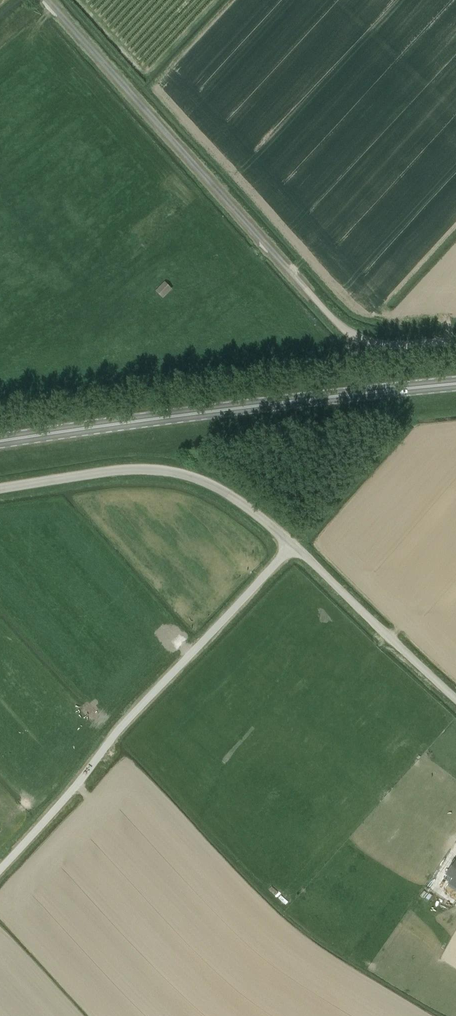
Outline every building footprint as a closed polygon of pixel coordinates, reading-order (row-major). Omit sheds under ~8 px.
[(165,282),(156,291),(163,298),(172,289),(165,282)] [(446,875),(455,882),(455,859),(446,875)]
